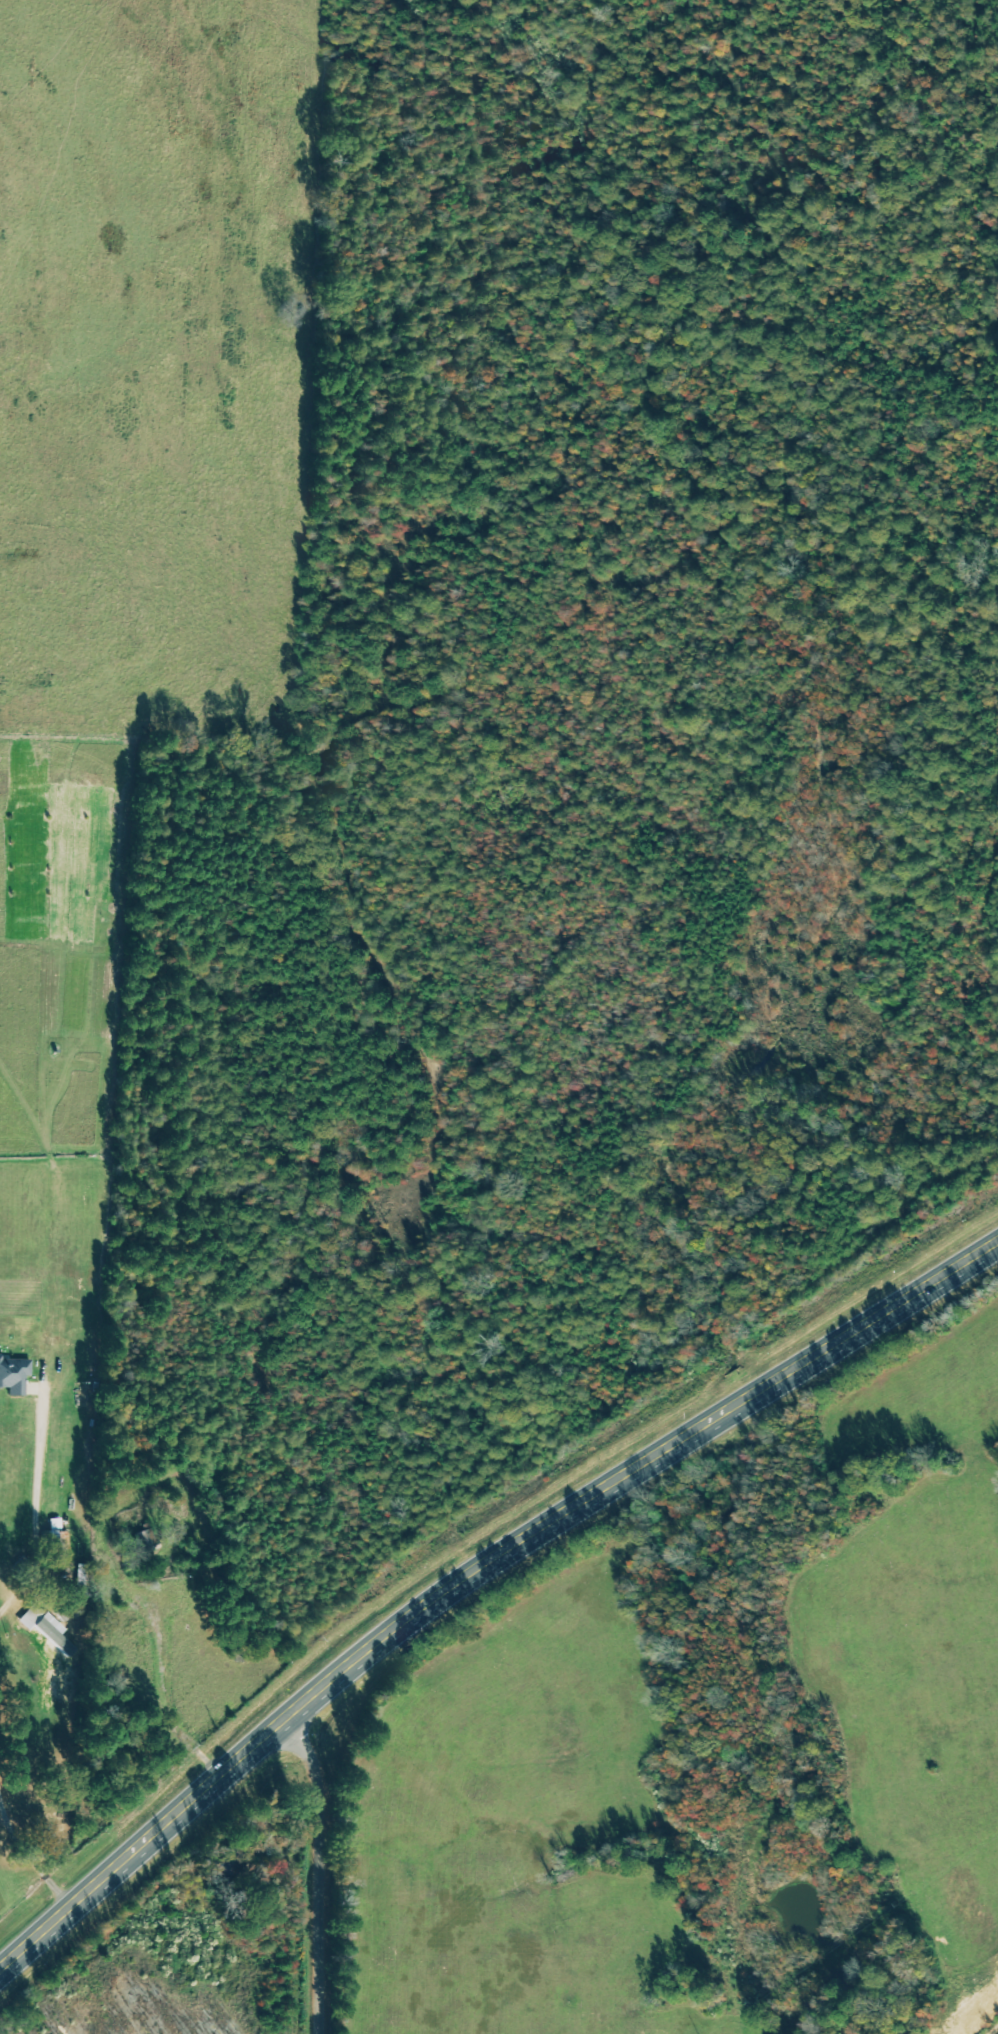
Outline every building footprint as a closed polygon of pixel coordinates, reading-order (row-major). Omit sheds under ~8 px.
[(10,1389),(10,1397),(27,1397),(27,1378),(33,1378),(33,1358),(0,1358),(0,1389),(10,1389)] [(88,1566),(79,1566),(78,1588),(88,1588),(88,1566)] [(77,1634),(52,1611),(48,1616),(36,1604),(20,1622),(61,1660),(72,1648),(68,1645),(77,1634)]
